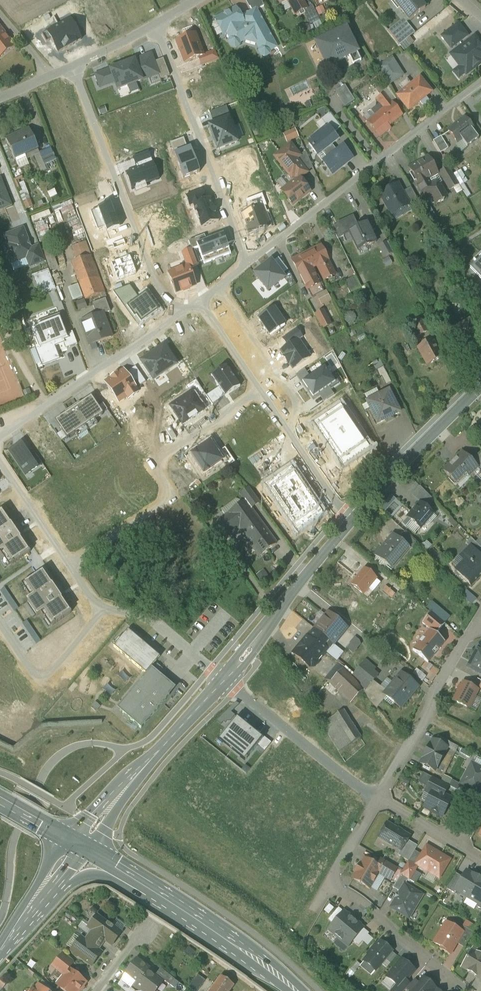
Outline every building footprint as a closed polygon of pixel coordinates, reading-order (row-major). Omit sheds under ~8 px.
[(262,0),(247,0),(253,12),(256,10),(257,11),(265,6),(262,0)] [(296,15),(303,11),(307,9),(302,0),(288,0),(296,15)] [(410,20),(426,8),(419,0),(394,0),(410,20)] [(307,9),(303,11),(310,24),(320,20),(313,6),(307,9)] [(322,6),(316,9),(319,16),(325,13),(322,6)] [(236,8),(230,12),(229,11),(225,14),(224,15),(215,20),(224,35),(228,33),(245,23),(242,18),(236,8)] [(253,12),(248,15),(247,17),(245,18),(244,17),(242,18),(245,23),(228,33),(232,40),(231,40),(232,40),(233,45),(235,46),(238,44),(239,43),(239,42),(249,37),(256,39),(262,49),(261,51),(263,54),(266,55),(267,54),(268,53),(269,51),(276,48),(276,47),(267,30),(266,31),(260,19),(260,18),(261,18),(257,11),(256,10),(253,12)] [(70,20),(58,26),(69,48),(81,41),(70,20)] [(405,21),(391,33),(389,30),(389,31),(400,45),(415,33),(415,32),(415,33),(407,23),(410,20),(406,22),(405,21)] [(459,24),(443,37),(451,48),(467,36),(459,24)] [(46,33),(57,54),(69,48),(58,26),(46,33)] [(309,26),(299,26),(298,34),(309,34),(309,26)] [(15,46),(0,27),(0,58),(15,46)] [(345,29),(316,43),(327,66),(349,56),(353,64),(361,60),(345,29)] [(195,34),(176,42),(184,64),(204,57),(195,34)] [(452,55),(467,74),(480,63),(480,46),(475,38),(452,55)] [(151,54),(96,75),(100,87),(117,80),(119,88),(158,73),(160,78),(168,75),(161,59),(154,62),(151,54)] [(389,86),(404,77),(393,60),(378,69),(389,86)] [(420,79),(398,97),(409,111),(431,93),(420,79)] [(397,99),(386,82),(376,89),(381,96),(377,99),(384,109),(376,115),(370,120),(368,122),(380,137),(391,129),(389,127),(403,116),(392,102),(397,99)] [(373,102),(363,110),(370,120),(376,115),(372,111),(377,107),(373,102)] [(341,128),(330,114),(322,120),(329,129),(329,128),(333,134),(341,128)] [(229,117),(208,125),(218,152),(239,144),(229,117)] [(465,118),(448,130),(458,144),(462,140),(468,148),(474,142),(469,135),(475,131),(465,118)] [(329,129),(309,144),(324,163),(338,152),(332,145),(338,140),(333,134),(329,128),(329,129)] [(29,129),(7,139),(16,160),(38,150),(29,129)] [(441,137),(434,141),(441,153),(448,149),(441,137)] [(291,145),(276,157),(292,178),(295,176),(297,179),(299,178),(300,178),(307,173),(296,159),(299,156),(291,145)] [(338,152),(324,163),(333,174),(353,158),(344,147),(338,152)] [(52,148),(39,153),(44,166),(57,160),(52,148)] [(190,148),(174,154),(183,177),(200,172),(190,148)] [(132,157),(136,168),(123,172),(131,192),(161,181),(150,151),(132,157)] [(438,173),(429,157),(410,168),(419,184),(419,185),(428,180),(438,174),(438,173)] [(448,168),(438,173),(438,174),(440,173),(450,190),(458,185),(448,168)] [(297,179),(282,191),(293,205),(310,192),(300,178),(299,178),(297,179)] [(1,179),(0,179),(0,209),(10,205),(1,179)] [(428,180),(419,185),(419,184),(418,188),(427,202),(424,197),(430,193),(433,194),(438,202),(440,203),(444,201),(445,198),(447,197),(440,185),(431,185),(428,180)] [(402,193),(398,186),(382,195),(392,213),(408,204),(402,193)] [(411,188),(402,193),(408,204),(412,211),(421,205),(411,188)] [(246,201),(251,213),(261,209),(266,207),(262,195),(246,201)] [(211,202),(196,207),(203,227),(218,222),(211,202)] [(427,202),(421,205),(430,220),(435,216),(427,202)] [(251,213),(243,216),(249,233),(268,227),(261,209),(251,213)] [(364,223),(358,227),(353,217),(338,224),(343,236),(350,233),(358,251),(377,242),(370,228),(367,229),(364,223)] [(29,248),(21,231),(7,237),(10,244),(4,246),(11,264),(24,259),(29,271),(45,265),(36,245),(29,248)] [(223,234),(197,243),(203,260),(229,251),(223,234)] [(463,245),(471,259),(475,267),(467,272),(478,290),(480,288),(480,234),(463,245)] [(393,253),(386,242),(380,246),(386,257),(393,253)] [(328,260),(321,246),(307,253),(314,267),(317,265),(326,282),(323,283),(334,303),(339,300),(332,286),(336,284),(332,276),(335,274),(328,260)] [(170,275),(178,293),(195,286),(189,270),(198,267),(193,251),(184,254),(189,268),(170,275)] [(307,253),(292,260),(308,290),(312,298),(324,292),(312,268),(314,267),(307,253)] [(105,293),(91,255),(72,262),(87,300),(105,293)] [(286,279),(271,260),(252,274),(268,293),(286,279)] [(49,272),(34,277),(41,297),(56,292),(49,272)] [(106,299),(93,304),(97,316),(103,314),(111,312),(106,299)] [(275,307),(257,320),(270,339),(289,326),(275,307)] [(97,316),(81,322),(90,345),(112,337),(103,314),(97,316)] [(51,322),(38,328),(41,336),(37,338),(40,347),(36,349),(40,358),(34,360),(38,369),(44,366),(60,359),(53,343),(63,340),(67,338),(66,335),(62,324),(63,324),(60,315),(50,319),(51,322)] [(428,331),(419,315),(411,319),(420,336),(428,331)] [(73,332),(66,335),(67,338),(63,340),(66,348),(78,344),(73,332)] [(431,341),(430,338),(422,342),(424,345),(418,348),(428,366),(442,358),(432,340),(431,341)] [(164,347),(141,363),(155,382),(178,366),(164,347)] [(207,397),(213,406),(240,387),(226,367),(211,376),(219,389),(207,397)] [(383,367),(376,371),(380,378),(382,377),(387,374),(383,367)] [(296,376),(312,401),(336,386),(325,368),(310,378),(305,370),(296,376)] [(123,370),(104,382),(120,405),(140,393),(123,370)] [(387,374),(382,377),(385,384),(391,381),(387,374)] [(389,391),(367,402),(378,424),(400,413),(389,391)] [(104,416),(92,399),(74,411),(85,427),(104,416)] [(85,427),(74,411),(56,423),(68,441),(85,427)] [(190,456),(203,476),(222,462),(209,443),(190,456)] [(9,452),(26,478),(40,468),(22,444),(9,452)] [(463,452),(444,471),(456,483),(466,473),(469,476),(477,468),(478,468),(472,461),(463,452)] [(472,461),(478,468),(477,468),(480,471),(480,470),(480,452),(472,461)] [(245,501),(215,524),(227,539),(240,529),(260,556),(277,544),(245,501)] [(433,513),(420,502),(407,518),(420,529),(433,513)] [(2,513),(0,515),(0,557),(4,555),(12,567),(30,554),(2,513)] [(416,543),(405,532),(405,533),(406,534),(401,541),(408,547),(411,550),(416,543)] [(401,541),(393,534),(375,556),(388,566),(395,559),(397,561),(408,547),(401,541)] [(471,538),(466,543),(470,548),(471,547),(478,554),(480,550),(480,548),(471,538)] [(471,547),(470,548),(463,555),(468,560),(457,571),(471,586),(480,576),(480,557),(478,554),(471,547)] [(364,569),(352,584),(364,594),(376,579),(364,569)] [(44,615),(52,627),(70,615),(44,575),(24,588),(33,600),(27,604),(37,620),(44,615)] [(392,579),(383,590),(393,598),(402,587),(392,579)] [(347,628),(329,612),(315,629),(329,641),(333,645),(347,628)] [(445,624),(431,612),(422,623),(430,629),(436,635),(445,624)] [(329,641),(315,629),(294,654),(309,666),(310,666),(312,667),(315,667),(318,663),(318,660),(316,659),(320,654),(323,657),(326,653),(326,654),(330,649),(325,645),(329,641)] [(430,629),(413,650),(428,663),(445,642),(436,635),(430,629)] [(145,675),(151,668),(160,657),(128,631),(114,647),(145,675)] [(477,649),(468,667),(480,674),(480,651),(477,649)] [(378,676),(363,663),(353,676),(362,683),(360,686),(365,690),(366,691),(373,681),(378,676)] [(357,684),(343,669),(344,668),(339,664),(326,680),(332,684),(351,703),(362,691),(357,684)] [(128,695),(134,700),(122,713),(124,715),(130,720),(141,729),(162,704),(170,695),(157,684),(163,677),(151,668),(145,675),(128,695)] [(397,679),(394,683),(393,683),(386,691),(384,695),(387,697),(401,708),(418,687),(402,673),(397,678),(397,679)] [(163,677),(157,684),(170,695),(176,688),(163,677)] [(373,681),(366,691),(365,690),(364,693),(377,709),(387,697),(384,695),(386,691),(373,681)] [(478,691),(463,684),(454,701),(469,709),(478,691)] [(134,700),(128,695),(117,708),(122,713),(134,700)] [(343,711),(322,724),(339,751),(360,738),(343,711)] [(217,739),(242,761),(262,739),(236,717),(217,739)] [(450,742),(438,736),(435,742),(447,748),(450,742)] [(435,742),(432,740),(420,763),(435,771),(447,748),(435,742)] [(460,785),(477,794),(480,787),(480,768),(472,763),(460,785)] [(449,786),(433,778),(428,787),(433,790),(444,795),(449,786)] [(444,795),(433,790),(424,807),(442,816),(451,799),(444,795)] [(409,837),(387,823),(379,837),(401,850),(407,840),(409,837)] [(407,840),(401,850),(398,855),(409,861),(418,846),(407,840)] [(449,860),(427,847),(417,864),(439,877),(449,860)] [(377,867),(365,859),(361,865),(360,865),(356,872),(357,873),(353,879),(369,888),(378,873),(380,871),(381,869),(377,867)] [(397,868),(382,859),(377,867),(381,869),(380,871),(378,873),(390,880),(397,868)] [(417,867),(409,861),(401,875),(409,880),(417,867)] [(463,877),(455,890),(457,891),(468,897),(479,878),(476,876),(475,876),(467,871),(463,877)] [(455,873),(446,888),(456,894),(457,891),(455,890),(463,877),(455,873)] [(401,875),(393,888),(400,892),(405,885),(408,880),(409,880),(401,875)] [(479,878),(468,897),(478,903),(480,904),(480,903),(480,879),(479,878)] [(405,885),(400,892),(391,907),(409,918),(422,896),(405,885)] [(343,911),(328,929),(338,938),(354,920),(343,911)] [(108,924),(97,916),(89,927),(93,931),(105,939),(113,945),(122,933),(109,923),(108,924)] [(364,929),(354,920),(338,938),(348,947),(364,929)] [(460,931),(446,923),(434,943),(442,947),(441,949),(450,954),(456,943),(463,932),(460,931)] [(463,932),(456,943),(464,948),(473,932),(463,926),(460,931),(463,932)] [(105,939),(93,931),(90,936),(101,945),(105,939)] [(101,945),(90,936),(86,941),(98,950),(101,945)] [(86,941),(81,938),(72,950),(73,952),(74,954),(78,957),(80,957),(92,966),(102,953),(98,950),(86,941)] [(377,946),(376,945),(368,954),(369,955),(364,961),(375,971),(392,951),(380,942),(377,946)] [(472,950),(471,951),(462,966),(462,967),(469,971),(468,972),(475,976),(476,975),(480,978),(480,956),(472,950)] [(74,962),(64,954),(54,966),(64,974),(69,969),(74,962)] [(149,969),(137,959),(126,974),(132,978),(133,981),(137,984),(135,986),(136,987),(147,971),(149,969)] [(414,970),(402,960),(387,977),(397,985),(400,988),(406,980),(414,970)] [(69,969),(64,974),(66,976),(58,985),(65,990),(79,990),(86,983),(81,978),(80,977),(78,975),(77,975),(69,969)] [(175,979),(161,969),(156,975),(171,985),(175,979)] [(136,987),(140,990),(142,990),(144,990),(156,990),(163,982),(147,971),(136,987)] [(188,988),(192,990),(197,990),(205,980),(198,975),(188,988)] [(210,990),(230,990),(234,985),(221,976),(210,990)] [(423,978),(419,984),(412,990),(437,990),(435,989),(435,988),(423,978)] [(406,980),(400,988),(397,985),(392,990),(405,990),(407,988),(410,984),(406,980)] [(414,980),(410,984),(407,988),(410,990),(412,990),(419,984),(414,980)] [(122,981),(118,986),(125,990),(135,990),(122,981)]
